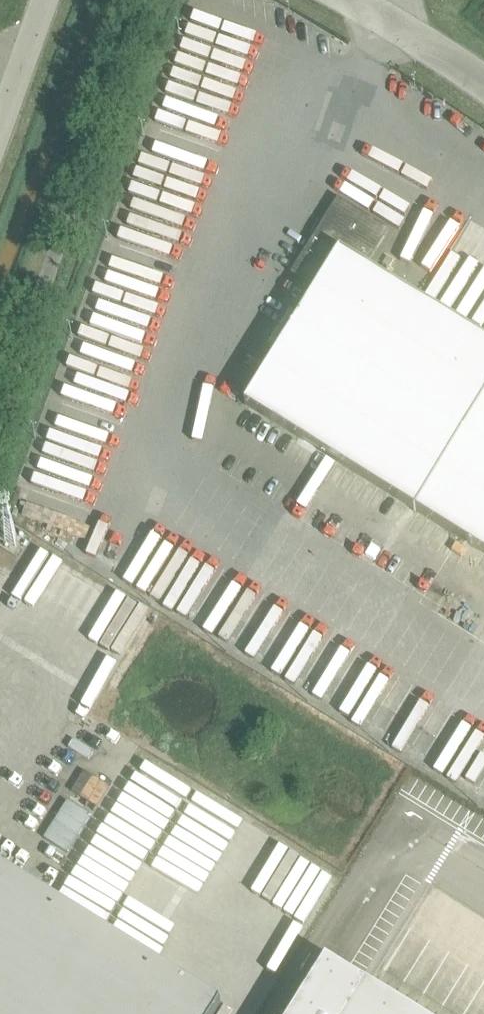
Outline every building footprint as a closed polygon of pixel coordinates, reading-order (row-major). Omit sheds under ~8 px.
[(245,405),(483,553),(483,341),(410,295),(394,286),(395,285),(366,267),(389,229),(338,198),(291,273),(317,289),(245,405)] [(67,800),(44,837),(68,852),(91,815),(67,800)] [(222,1005),(0,867),(0,1013),(216,1013),(222,1005)] [(327,962),(294,1013),(411,1013),(327,962)]
